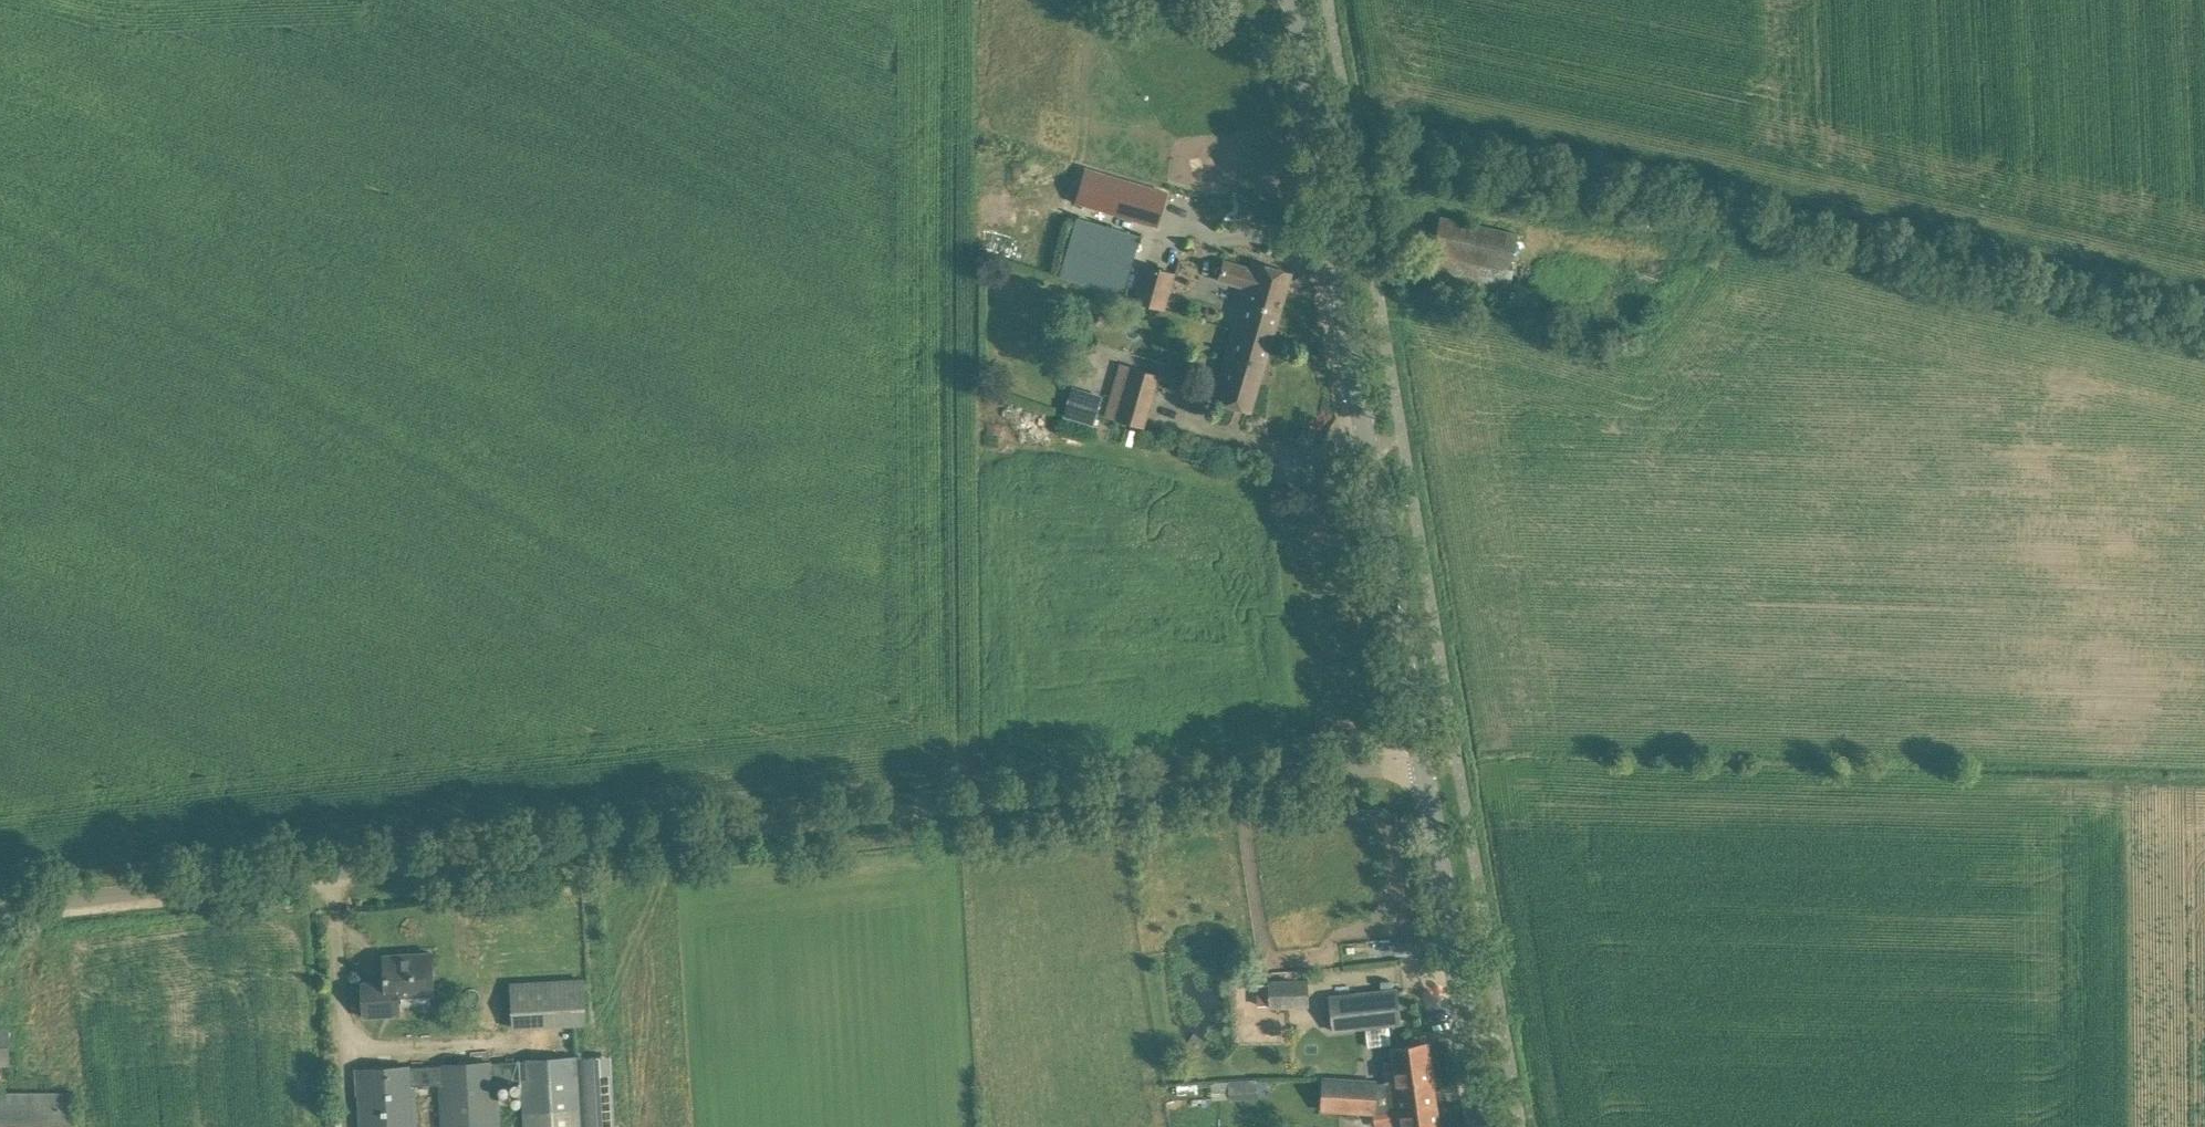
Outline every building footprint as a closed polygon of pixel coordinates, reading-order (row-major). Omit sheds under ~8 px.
[(1086,168),(1076,202),(1157,226),(1167,192),(1086,168)] [(1222,219),(1228,196),(1209,191),(1203,214),(1222,219)] [(1507,288),(1520,233),(1441,216),(1428,271),(1507,288)] [(1077,218),(1060,276),(1122,294),(1139,236),(1077,218)] [(1292,273),(1271,267),(1253,262),(1252,268),(1225,260),(1219,279),(1246,287),(1233,330),(1272,342),(1292,273)] [(1178,273),(1149,264),(1139,298),(1167,308),(1178,273)] [(1252,411),(1272,342),(1233,330),(1213,399),(1252,411)] [(1161,375),(1123,363),(1119,362),(1103,415),(1146,428),(1151,410),(1161,375)] [(1070,387),(1066,418),(1096,422),(1100,391),(1070,387)] [(435,993),(434,974),(432,952),(384,955),(385,981),(362,983),(364,1016),(400,1014),(399,995),(435,993)] [(1310,1006),(1308,978),(1269,979),(1269,982),(1257,983),(1257,1004),(1270,1003),(1270,1007),(1310,1006)] [(514,1027),(575,1024),(585,1023),(583,979),(512,983),(514,1027)] [(1392,1042),(1389,1024),(1397,1023),(1394,990),(1324,997),(1328,1030),(1367,1026),(1368,1045),(1392,1042)] [(9,1049),(9,1027),(0,1027),(0,1064),(9,1064),(9,1049)] [(1374,1113),(1437,1104),(1428,1043),(1391,1048),(1396,1085),(1387,1086),(1390,1109),(1374,1111),(1374,1113)] [(577,1057),(358,1069),(361,1126),(417,1126),(414,1085),(441,1083),(443,1126),(499,1126),(497,1080),(523,1079),(526,1126),(581,1126),(577,1057)] [(1348,1111),(1350,1079),(1324,1078),(1322,1109),(1348,1111)] [(1258,1097),(1257,1079),(1229,1081),(1230,1099),(1258,1097)] [(1374,1111),(1376,1081),(1350,1079),(1348,1111),(1374,1113),(1374,1111)] [(0,1089),(0,1126),(72,1126),(71,1088),(0,1089)] [(1437,1104),(1374,1113),(1374,1122),(1392,1120),(1393,1126),(1440,1126),(1437,1104)] [(342,1113),(325,1114),(326,1126),(342,1126),(342,1113)]
